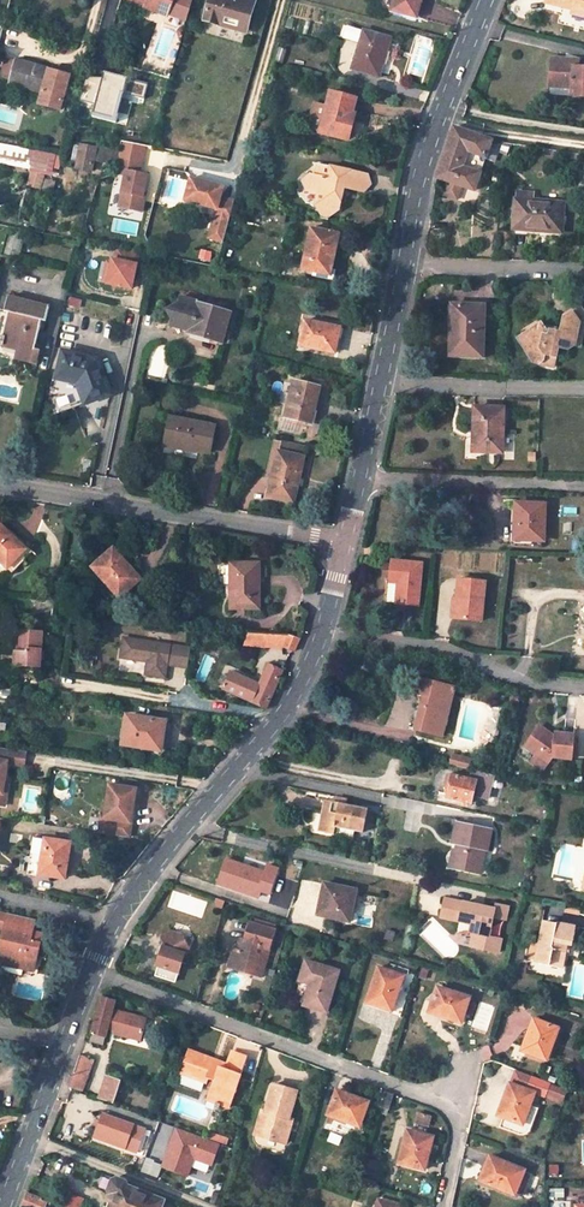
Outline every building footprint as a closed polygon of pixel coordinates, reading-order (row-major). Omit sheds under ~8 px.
[(169,14),(174,0),(132,0),(169,14)] [(187,21),(192,0),(174,0),(169,14),(187,21)] [(250,0),(210,0),(204,21),(219,26),(220,23),(248,31),(256,2),(250,0)] [(392,10),(413,16),(417,0),(395,0),(392,10)] [(545,1),(573,8),(572,12),(583,15),(583,0),(546,0),(545,1)] [(285,26),(292,29),(294,21),(287,19),(285,26)] [(247,34),(248,31),(220,23),(219,26),(247,34)] [(379,76),(389,39),(346,26),(342,38),(360,44),(353,69),(379,76)] [(58,72),(7,58),(3,74),(13,77),(12,83),(52,95),(58,72)] [(552,58),(550,87),(572,88),(572,96),(583,97),(583,68),(578,67),(579,60),(552,58)] [(121,92),(144,98),(148,85),(105,73),(102,83),(85,79),(80,99),(96,104),(94,112),(114,118),(121,92)] [(356,99),(331,92),(320,133),(349,141),(352,129),(353,129),(358,112),(353,111),(356,99)] [(491,141),(491,140),(455,127),(454,127),(437,177),(475,190),(486,157),(491,141)] [(143,196),(148,174),(139,173),(145,145),(122,140),(119,153),(117,164),(115,173),(125,175),(119,207),(142,212),(145,197),(143,196)] [(486,157),(495,160),(500,144),(491,141),(486,157)] [(119,153),(81,146),(77,168),(91,171),(94,159),(117,164),(119,153)] [(28,187),(46,188),(47,152),(30,151),(28,187)] [(364,193),(368,176),(344,170),(343,172),(330,169),(331,166),(319,163),(316,176),(310,174),(306,191),(318,194),(315,206),(336,210),(341,187),(364,193)] [(221,251),(233,209),(219,206),(222,195),(190,187),(183,209),(215,218),(207,246),(221,251)] [(516,192),(515,201),(534,202),(535,200),(535,193),(516,192)] [(561,232),(564,202),(535,200),(534,202),(515,201),(513,228),(561,232)] [(328,220),(336,210),(315,206),(319,218),(328,220)] [(338,235),(311,229),(303,269),(321,273),(322,267),(331,269),(338,235)] [(19,260),(26,233),(9,230),(2,256),(19,260)] [(132,288),(139,252),(117,248),(115,259),(113,259),(108,283),(132,288)] [(220,342),(222,343),(231,314),(197,303),(198,301),(180,296),(178,303),(167,310),(172,320),(170,326),(188,332),(188,333),(191,334),(220,342)] [(49,307),(8,297),(5,311),(9,312),(1,347),(28,354),(26,362),(36,364),(40,350),(35,349),(42,320),(45,321),(49,307)] [(484,305),(451,304),(450,355),(483,356),(484,305)] [(572,311),(578,320),(583,317),(583,312),(580,306),(572,311)] [(519,340),(533,363),(536,361),(539,364),(553,367),(557,348),(568,349),(575,345),(572,340),(577,338),(578,331),(575,327),(580,324),(578,320),(572,311),(563,316),(561,328),(561,332),(550,330),(549,336),(544,335),(545,330),(542,326),(541,323),(529,330),(531,333),(519,340)] [(583,325),(583,317),(578,320),(580,324),(575,327),(578,331),(577,338),(572,340),(575,345),(580,344),(583,325)] [(337,327),(305,321),(300,346),(335,353),(338,338),(335,338),(337,327)] [(561,328),(542,326),(545,330),(544,335),(549,336),(550,330),(561,332),(561,328)] [(519,340),(531,333),(529,330),(518,338),(519,340)] [(191,334),(190,338),(219,347),(220,342),(191,334)] [(98,360),(63,352),(57,378),(78,383),(79,381),(85,382),(85,384),(86,388),(81,390),(86,404),(111,394),(98,360)] [(319,388),(294,381),(284,426),(296,429),(298,421),(308,423),(311,411),(313,412),(319,388)] [(504,408),(474,407),(473,433),(478,433),(478,452),(502,453),(502,451),(503,434),(504,408)] [(214,425),(171,417),(166,445),(209,453),(214,425)] [(502,451),(517,451),(517,435),(503,434),(502,451)] [(306,446),(282,441),(280,452),(303,457),(306,446)] [(280,452),(278,451),(268,496),(293,502),(304,457),(303,457),(280,452)] [(545,504),(516,503),(515,539),(544,541),(545,504)] [(0,524),(0,560),(13,573),(33,552),(14,534),(12,536),(0,524)] [(128,565),(113,549),(92,568),(120,598),(142,578),(130,564),(128,565)] [(422,563),(393,560),(391,582),(387,581),(385,601),(419,604),(422,563)] [(254,563),(230,564),(231,609),(260,609),(259,584),(254,584),(254,563)] [(481,621),(485,581),(460,578),(458,599),(454,599),(452,618),(481,621)] [(42,632),(19,631),(17,652),(15,652),(14,665),(40,667),(42,632)] [(249,632),(243,646),(283,649),(284,647),(289,635),(249,632)] [(294,651),(299,640),(289,635),(284,647),(294,651)] [(191,648),(124,639),(121,658),(148,661),(146,674),(165,677),(167,664),(188,667),(191,648)] [(266,708),(283,671),(270,665),(260,685),(231,672),(224,689),(266,708)] [(442,734),(454,688),(422,680),(415,708),(421,710),(418,721),(416,728),(442,734)] [(412,720),(418,721),(421,710),(415,708),(412,720)] [(163,735),(165,721),(127,715),(126,726),(125,732),(123,744),(153,749),(155,734),(163,735)] [(540,725),(534,733),(538,736),(544,728),(540,725)] [(573,758),(575,735),(556,734),(556,738),(552,738),(553,733),(544,728),(538,736),(534,733),(525,745),(537,753),(532,761),(543,770),(553,756),(573,758)] [(160,750),(163,735),(155,734),(153,749),(160,750)] [(22,751),(0,748),(0,793),(2,793),(4,782),(7,763),(20,765),(22,751)] [(468,769),(471,759),(452,753),(449,763),(468,769)] [(295,762),(281,760),(279,769),(294,771),(295,762)] [(471,780),(452,775),(449,789),(447,797),(463,801),(467,802),(471,803),(473,795),(488,799),(494,774),(474,769),(471,780)] [(129,837),(136,789),(110,785),(105,819),(112,820),(110,834),(129,837)] [(367,809),(326,800),(319,829),(334,832),(336,826),(362,831),(367,809)] [(110,834),(112,820),(105,819),(101,818),(98,833),(110,834)] [(491,830),(456,822),(452,842),(457,843),(455,849),(454,849),(450,866),(478,872),(484,849),(487,850),(491,830)] [(69,843),(34,837),(28,868),(49,871),(48,875),(64,878),(69,843)] [(270,893),(279,868),(268,864),(265,871),(227,858),(218,883),(257,896),(260,890),(270,893)] [(318,892),(314,913),(347,920),(353,890),(326,883),(324,893),(318,892)] [(476,906),(444,900),(440,918),(472,924),(470,933),(473,934),(471,947),(498,953),(501,939),(489,936),(493,918),(505,920),(508,906),(495,904),(494,909),(482,907),(482,910),(477,909),(476,906)] [(576,927),(545,921),(540,945),(537,958),(537,961),(562,966),(567,943),(573,945),(576,927)] [(267,956),(276,930),(251,922),(243,950),(235,948),(229,965),(250,971),(253,961),(260,963),(263,955),(267,956)] [(0,944),(0,946),(4,947),(2,953),(0,962),(0,964),(23,969),(24,963),(34,965),(41,934),(4,926),(0,944)] [(156,974),(176,981),(185,954),(190,951),(182,934),(173,931),(162,937),(165,942),(157,965),(158,965),(156,974)] [(540,945),(533,943),(530,957),(537,958),(540,945)] [(261,975),(265,965),(260,963),(253,961),(250,971),(261,975)] [(338,970),(306,961),(294,1001),(326,1011),(338,970)] [(23,969),(32,971),(34,965),(24,963),(23,969)] [(403,975),(379,967),(367,999),(377,1003),(376,1005),(391,1009),(403,975)] [(470,997),(438,987),(430,1010),(440,1013),(440,1015),(462,1022),(470,997)] [(109,1029),(117,1031),(117,1034),(142,1041),(148,1019),(113,1010),(116,1002),(102,999),(91,1042),(104,1046),(109,1029)] [(558,1027),(535,1019),(531,1030),(529,1029),(522,1050),(547,1059),(558,1027)] [(210,1077),(218,1080),(212,1099),(232,1106),(251,1056),(235,1051),(229,1069),(215,1064),(216,1061),(190,1052),(182,1074),(208,1083),(210,1077)] [(69,1087),(83,1092),(95,1060),(81,1055),(69,1087)] [(122,1081),(107,1076),(100,1098),(115,1103),(122,1081)] [(536,1092),(511,1083),(502,1106),(504,1107),(501,1116),(504,1117),(524,1124),(531,1105),(536,1092)] [(550,1084),(546,1097),(564,1102),(567,1090),(550,1084)] [(298,1092),(275,1086),(266,1113),(271,1114),(267,1126),(264,1124),(260,1136),(286,1144),(294,1120),(290,1119),(298,1092)] [(370,1102),(338,1090),(330,1114),(340,1117),(340,1120),(361,1127),(370,1102)] [(394,1094),(386,1091),(382,1106),(390,1109),(394,1094)] [(531,1128),(539,1108),(531,1105),(524,1124),(504,1117),(501,1126),(520,1133),(526,1133),(529,1131),(531,1128)] [(266,1113),(262,1112),(255,1135),(260,1136),(264,1124),(267,1126),(271,1114),(266,1113)] [(134,1125),(103,1114),(95,1137),(125,1148),(134,1125)] [(418,1114),(415,1124),(429,1128),(432,1117),(418,1114)] [(143,1129),(134,1125),(125,1148),(135,1152),(143,1129)] [(212,1166),(220,1145),(178,1129),(163,1168),(188,1177),(194,1159),(212,1166)] [(434,1136),(409,1130),(402,1151),(405,1152),(402,1163),(426,1169),(434,1136)] [(227,1145),(229,1139),(210,1133),(208,1138),(227,1145)] [(526,1169),(494,1156),(490,1166),(487,1165),(481,1181),(516,1195),(526,1169)] [(146,1160),(142,1172),(157,1176),(161,1165),(146,1160)] [(163,1200),(127,1186),(125,1182),(117,1179),(113,1181),(109,1189),(110,1190),(117,1192),(112,1204),(111,1206),(161,1206),(163,1200)] [(110,1190),(111,1195),(108,1202),(112,1204),(117,1192),(110,1190)] [(48,1203),(27,1195),(27,1196),(23,1206),(46,1206),(48,1203)]
